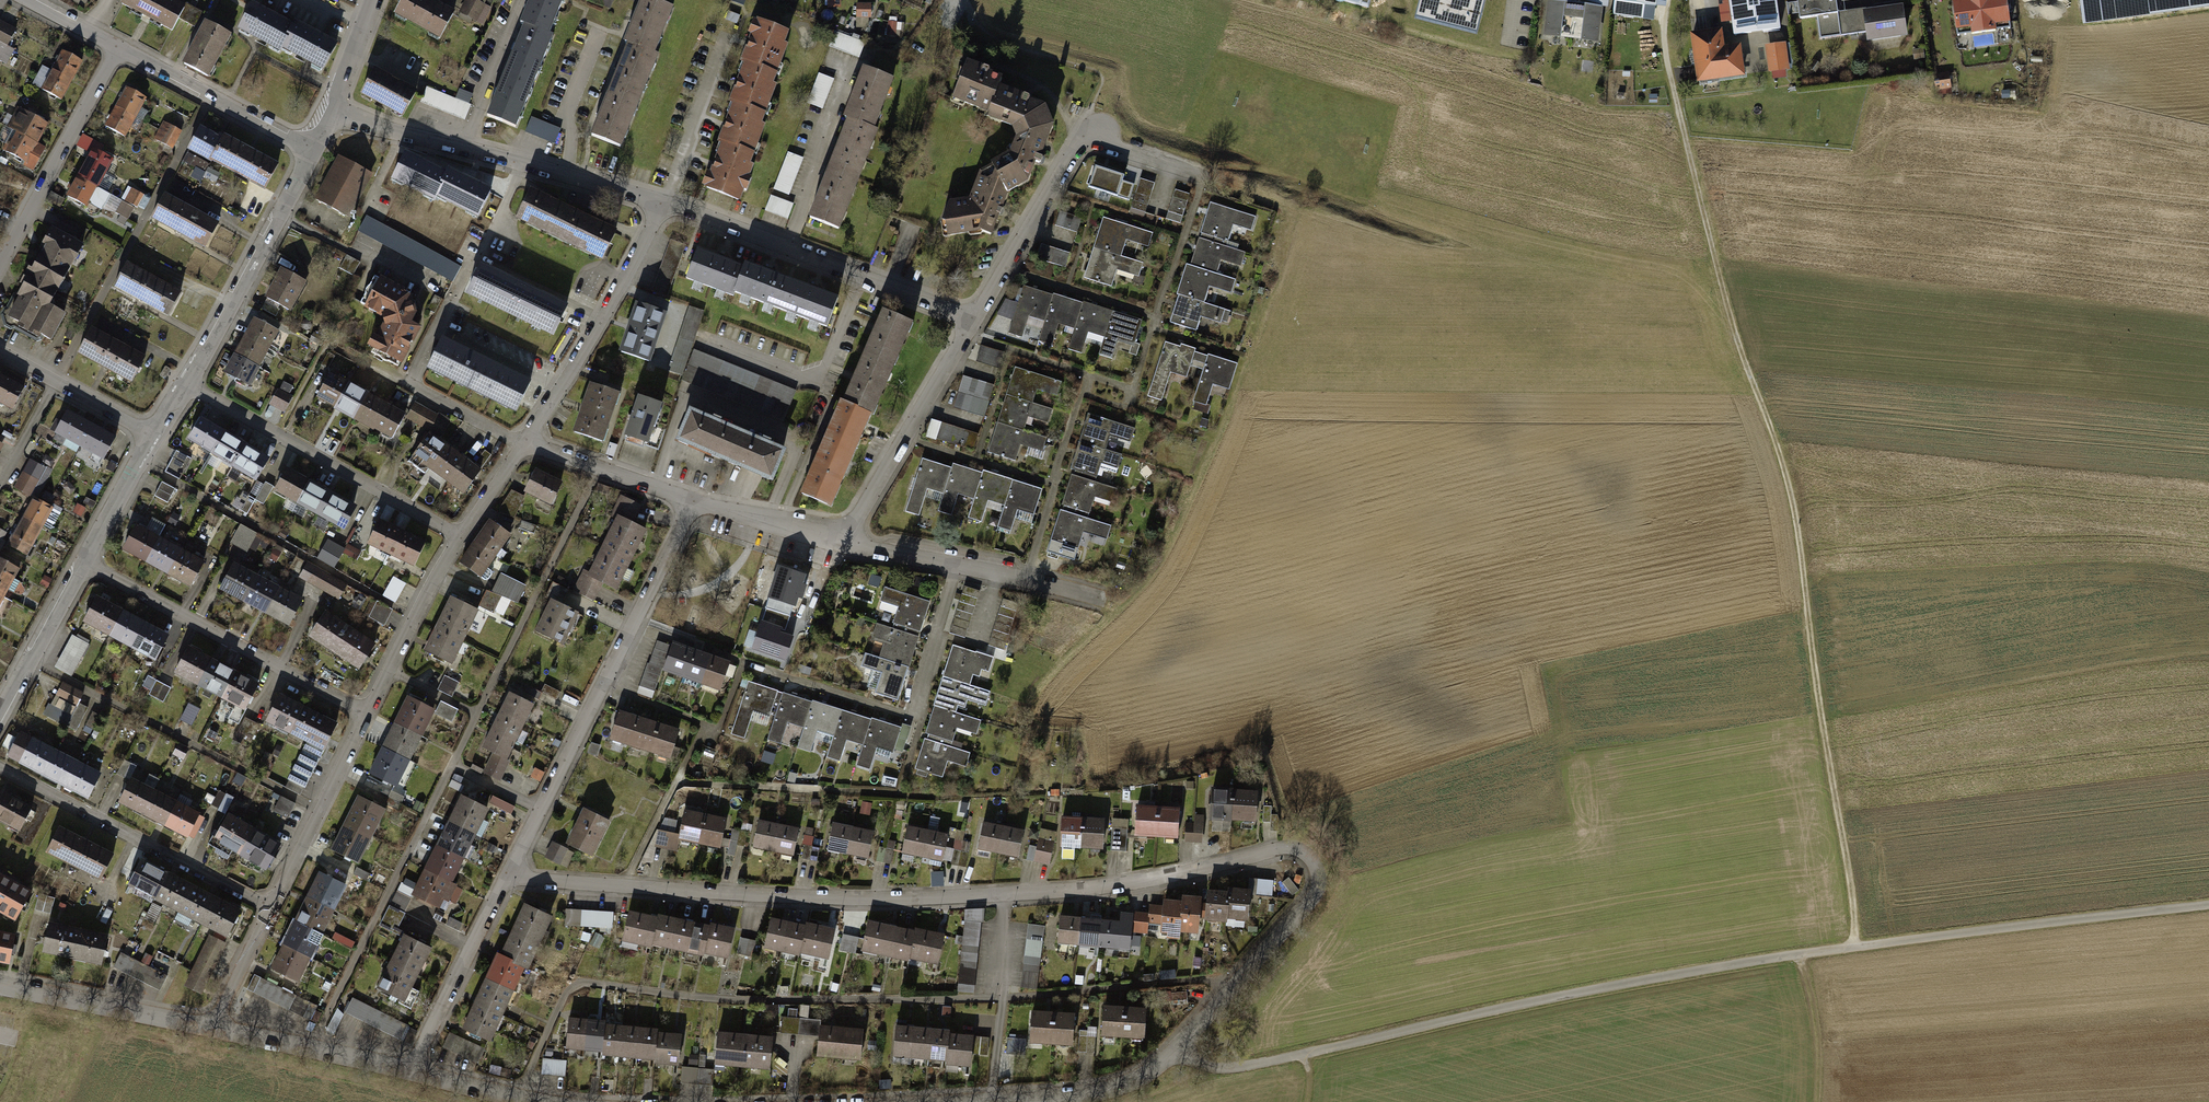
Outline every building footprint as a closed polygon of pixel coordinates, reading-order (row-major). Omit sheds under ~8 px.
[(168,0),(124,0),(123,3),(172,30),(184,9),(168,0)] [(428,0),(403,0),(395,14),(439,39),(453,14),(428,0)] [(461,12),(475,21),(484,5),(477,0),(468,0),(461,12)] [(526,25),(548,35),(563,0),(531,0),(521,23),(526,25)] [(610,10),(614,0),(588,0),(610,10)] [(627,43),(664,57),(681,11),(651,0),(643,0),(627,43)] [(828,8),(843,8),(843,0),(828,0),(828,8)] [(1368,9),(1371,0),(1341,0),(1368,9)] [(1409,12),(1474,29),(1482,0),(1412,0),(1409,12)] [(1569,38),(1574,0),(1551,0),(1546,35),(1569,38)] [(1569,38),(1596,41),(1601,0),(1574,0),(1569,38)] [(1613,14),(1641,18),(1643,5),(1654,7),(1655,0),(1615,0),(1613,14)] [(1737,32),(1784,25),(1781,0),(1733,0),(1737,32)] [(1805,17),(1819,15),(1821,37),(1862,32),(1860,12),(1842,14),(1841,0),(1803,0),(1805,17)] [(1953,5),(1957,38),(2016,31),(2013,0),(1996,0),(1953,5)] [(2083,25),(2208,9),(2208,0),(2080,0),(2083,25)] [(873,17),(872,2),(857,3),(857,17),(873,17)] [(196,27),(203,12),(194,7),(186,22),(196,27)] [(298,28),(254,7),(242,32),(285,53),(298,28)] [(1910,11),(1867,16),(1870,41),(1912,37),(1910,11)] [(0,22),(0,61),(9,66),(17,51),(11,48),(19,32),(0,22)] [(232,36),(205,22),(184,63),(210,76),(232,36)] [(889,35),(901,36),(901,22),(889,22),(889,35)] [(526,25),(507,70),(534,81),(553,37),(548,35),(526,25)] [(756,26),(744,66),(786,79),(799,38),(756,26)] [(341,49),(298,28),(285,53),(328,74),(341,49)] [(1728,29),(1693,34),(1700,83),(1749,76),(1745,49),(1731,51),(1728,29)] [(832,46),(859,58),(866,42),(839,30),(832,46)] [(627,43),(610,88),(646,102),(664,57),(627,43)] [(1791,47),(1771,49),(1773,72),(1793,71),(1791,47)] [(82,62),(65,52),(53,71),(70,81),(82,62)] [(744,66),(731,107),(774,120),(786,79),(744,66)] [(974,68),(960,101),(1029,131),(1024,149),(983,172),(975,201),(951,205),(955,237),(1002,232),(1019,192),(1040,184),(1063,127),(1052,107),(1011,89),(1014,84),(974,68)] [(375,70),(362,93),(404,116),(416,93),(375,70)] [(507,70),(487,115),(515,127),(534,81),(507,70)] [(868,70),(849,119),(880,131),(899,82),(868,70)] [(70,81),(53,71),(42,90),(59,100),(70,81)] [(1938,72),(1936,93),(1951,94),(1952,74),(1938,72)] [(809,102),(824,108),(835,78),(819,73),(809,102)] [(459,100),(425,87),(419,102),(465,120),(475,96),(462,91),(459,100)] [(610,88),(592,134),(629,147),(646,102),(610,88)] [(129,89),(120,108),(139,117),(148,98),(129,89)] [(731,107),(719,147),(761,160),(774,120),(731,107)] [(120,108),(110,127),(129,136),(139,117),(120,108)] [(48,124),(30,115),(19,134),(38,144),(48,124)] [(561,128),(531,116),(525,132),(555,144),(561,128)] [(849,119),(830,168),(861,180),(880,131),(849,119)] [(180,132),(166,124),(157,140),(172,147),(180,132)] [(243,148),(206,129),(194,152),(231,171),(243,148)] [(38,144),(19,134),(9,154),(27,164),(38,144)] [(719,147),(707,188),(749,201),(761,160),(719,147)] [(280,168),(243,148),(231,171),(268,190),(280,168)] [(114,160),(92,150),(81,173),(103,183),(114,160)] [(341,157),(319,200),(352,216),(374,174),(341,157)] [(395,180),(439,200),(450,177),(405,157),(395,180)] [(1124,175),(1096,166),(1089,187),(1129,200),(1134,184),(1123,181),(1124,175)] [(830,168),(811,218),(843,229),(861,180),(830,168)] [(103,183),(81,173),(70,195),(91,206),(103,183)] [(439,200),(484,220),(494,197),(450,177),(439,200)] [(1155,185),(1143,181),(1133,209),(1145,214),(1155,185)] [(535,190),(521,219),(566,241),(580,212),(535,190)] [(1188,196),(1176,192),(1167,219),(1179,223),(1188,196)] [(787,218),(792,201),(771,195),(766,212),(787,218)] [(223,225),(169,196),(158,217),(212,246),(223,225)] [(1212,205),(1175,322),(1200,330),(1204,316),(1225,322),(1228,310),(1208,304),(1213,288),(1235,295),(1240,279),(1222,273),(1225,263),(1244,268),(1249,252),(1229,245),(1234,228),(1254,234),(1259,219),(1212,205)] [(580,212),(566,241),(611,263),(625,234),(580,212)] [(1083,222),(1061,215),(1057,226),(1080,233),(1083,222)] [(460,267),(368,218),(360,233),(452,282),(460,267)] [(1105,219),(1087,278),(1112,286),(1118,269),(1140,275),(1143,262),(1125,257),(1130,241),(1151,247),(1155,234),(1105,219)] [(81,246),(52,231),(6,321),(48,342),(64,311),(51,304),(81,246)] [(1071,255),(1042,248),(1039,260),(1068,267),(1071,255)] [(747,272),(696,251),(686,277),(736,297),(747,272)] [(348,255),(342,266),(354,273),(360,262),(348,255)] [(798,281),(752,262),(741,291),(787,309),(798,281)] [(183,295),(128,266),(116,288),(170,317),(183,295)] [(526,288),(482,266),(470,291),(514,313),(526,288)] [(281,270),(266,298),(290,310),(305,282),(281,270)] [(382,314),(386,325),(393,313),(410,323),(415,312),(411,298),(401,293),(403,291),(376,276),(361,303),(382,314)] [(844,299),(798,281),(787,309),(833,328),(844,299)] [(570,310),(526,288),(514,313),(558,335),(570,310)] [(1144,324),(1025,289),(1012,331),(1023,334),(1028,317),(1047,323),(1041,343),(1055,347),(1061,328),(1072,332),(1067,348),(1085,353),(1090,337),(1105,341),(1101,355),(1115,359),(1120,344),(1137,349),(1144,324)] [(667,315),(637,306),(623,353),(653,362),(667,315)] [(693,349),(705,312),(689,306),(668,371),(683,377),(687,364),(693,349)] [(419,328),(410,323),(393,313),(386,325),(372,351),(399,366),(419,328)] [(887,314),(870,355),(900,368),(918,327),(887,314)] [(256,318),(246,337),(268,349),(278,331),(256,318)] [(148,356),(94,329),(83,351),(137,378),(148,356)] [(246,337),(236,356),(258,368),(268,349),(246,337)] [(489,363),(444,341),(431,369),(476,390),(489,363)] [(1167,343),(1150,397),(1165,402),(1172,380),(1185,384),(1189,368),(1205,373),(1196,404),(1208,408),(1215,386),(1231,391),(1239,365),(1167,343)] [(1002,355),(982,348),(977,362),(998,369),(1002,355)] [(693,349),(687,364),(790,406),(796,391),(693,349)] [(491,352),(487,361),(527,376),(530,367),(491,352)] [(870,355),(849,403),(880,416),(900,368),(870,355)] [(236,356),(226,373),(249,385),(258,368),(236,356)] [(535,384),(489,363),(476,390),(522,412),(535,384)] [(784,421),(790,406),(687,364),(683,377),(682,381),(784,421)] [(1015,366),(989,451),(1017,460),(1019,451),(1040,457),(1046,440),(1024,433),(1029,415),(1052,422),(1057,408),(1037,402),(1040,392),(1061,399),(1066,381),(1015,366)] [(349,385),(330,375),(317,398),(336,408),(349,385)] [(12,408),(23,389),(0,376),(0,401),(12,408)] [(995,386),(963,377),(954,408),(986,417),(995,386)] [(284,412),(297,388),(284,381),(271,405),(284,412)] [(591,384),(574,432),(601,441),(618,393),(591,384)] [(368,395),(349,385),(336,408),(355,418),(368,395)] [(387,405),(368,395),(355,418),(374,428),(387,405)] [(646,447),(662,404),(639,396),(624,439),(646,447)] [(416,402),(409,415),(444,434),(451,421),(416,402)] [(848,403),(828,449),(858,462),(878,417),(848,403)] [(406,416),(387,405),(374,428),(393,439),(406,416)] [(739,431),(691,411),(680,439),(727,459),(739,431)] [(59,435),(84,446),(94,424),(70,413),(59,435)] [(1088,414),(1050,542),(1080,551),(1085,532),(1102,537),(1106,525),(1090,520),(1096,499),(1111,503),(1116,487),(1098,482),(1103,465),(1117,469),(1121,456),(1108,452),(1113,436),(1134,442),(1138,429),(1088,414)] [(225,433),(202,420),(191,438),(214,452),(225,433)] [(981,437),(933,422),(927,438),(975,454),(981,437)] [(84,446),(109,458),(119,436),(94,424),(84,446)] [(784,450),(739,431),(727,459),(772,478),(784,450)] [(248,446),(225,433),(214,452),(237,465),(248,446)] [(409,462),(425,473),(445,445),(430,434),(409,462)] [(430,466),(450,480),(465,459),(445,445),(430,466)] [(271,459),(248,446),(237,465),(261,478),(271,459)] [(828,449),(807,495),(837,508),(858,462),(828,449)] [(192,460),(177,452),(167,471),(182,479),(192,460)] [(922,456),(906,512),(919,516),(926,491),(946,496),(942,509),(952,512),(957,493),(977,498),(971,519),(985,523),(990,503),(1004,507),(997,532),(1015,538),(1020,521),(1037,526),(1046,493),(922,456)] [(450,481),(465,492),(481,471),(465,459),(450,481)] [(31,460),(18,487),(33,495),(47,468),(31,460)] [(299,503),(311,480),(287,468),(275,491),(299,503)] [(540,473),(531,492),(556,504),(566,485),(540,473)] [(322,515),(334,492),(311,480),(299,503),(322,515)] [(176,490),(163,483),(156,495),(169,502),(176,490)] [(266,483),(258,500),(265,503),(273,487),(266,483)] [(346,527),(358,504),(334,492),(322,515),(346,527)] [(256,519),(264,504),(245,493),(237,508),(256,519)] [(512,493),(502,512),(515,518),(525,500),(512,493)] [(37,499),(24,523),(40,531),(52,508),(37,499)] [(55,509),(48,520),(54,524),(61,512),(55,509)] [(622,516),(591,573),(615,586),(646,529),(622,516)] [(428,545),(379,521),(370,541),(419,564),(428,545)] [(24,523),(11,546),(27,554),(40,531),(24,523)] [(494,524),(480,545),(500,559),(515,539),(494,524)] [(258,536),(241,527),(233,542),(250,551),(258,536)] [(9,533),(0,528),(0,550),(9,533)] [(159,539),(136,528),(126,548),(149,559),(159,539)] [(182,551),(159,539),(149,559),(172,571),(182,551)] [(343,552),(326,542),(318,556),(336,566),(343,552)] [(480,545),(465,565),(485,580),(500,559),(480,545)] [(205,563),(182,551),(172,571),(195,583),(205,563)] [(0,560),(0,615),(21,570),(0,560)] [(248,602),(261,576),(236,564),(223,589),(248,602)] [(349,588),(309,565),(302,577),(342,601),(349,588)] [(805,573),(778,565),(768,598),(795,606),(805,573)] [(583,574),(577,590),(589,595),(595,579),(583,574)] [(272,614),(285,589),(261,576),(248,602),(272,614)] [(488,592),(482,608),(497,614),(503,598),(522,607),(530,588),(502,576),(493,594),(488,592)] [(410,591),(393,582),(386,595),(403,604),(410,591)] [(965,586),(951,632),(965,637),(980,591),(965,586)] [(297,626),(309,601),(285,589),(272,614),(297,626)] [(933,602),(888,591),(884,604),(900,608),(895,627),(925,634),(933,602)] [(453,599),(441,625),(467,637),(480,612),(453,599)] [(557,600),(542,632),(569,644),(583,613),(557,600)] [(1002,601),(989,645),(1006,650),(1018,606),(1002,601)] [(123,616),(98,603),(88,621),(113,634),(123,616)] [(394,613),(378,604),(370,618),(386,627),(394,613)] [(338,653),(353,630),(328,614),(314,637),(338,653)] [(147,629),(123,616),(113,634),(138,647),(147,629)] [(750,650),(786,663),(796,635),(780,630),(782,626),(761,619),(750,650)] [(441,625),(429,650),(455,663),(467,637),(441,625)] [(921,638),(879,625),(874,642),(886,645),(882,659),(868,655),(865,667),(883,672),(876,693),(902,701),(921,638)] [(172,642),(147,629),(138,647),(162,660),(172,642)] [(362,668),(377,646),(353,630),(338,653),(362,668)] [(73,637),(58,668),(75,676),(90,645),(73,637)] [(655,640),(639,685),(656,691),(672,645),(655,640)] [(683,678),(692,652),(674,646),(665,672),(683,678)] [(213,662),(189,650),(177,674),(201,686),(213,662)] [(957,651),(922,768),(946,775),(951,760),(972,767),(976,754),(954,747),(955,743),(960,728),(980,734),(985,720),(958,712),(960,707),(968,709),(970,701),(990,707),(994,693),(970,686),(974,674),(982,677),(984,671),(990,673),(994,662),(957,651)] [(700,684),(709,658),(692,652),(683,678),(700,684)] [(718,690),(727,664),(709,658),(700,684),(718,690)] [(238,674),(213,662),(201,686),(226,698),(238,674)] [(262,687),(238,674),(226,698),(250,710),(262,687)] [(148,677),(142,690),(166,700),(172,687),(148,677)] [(440,691),(455,695),(458,681),(444,677),(440,691)] [(906,727),(750,682),(735,734),(745,737),(753,710),(781,718),(775,739),(783,741),(788,724),(807,729),(801,749),(813,753),(819,734),(836,739),(830,759),(843,762),(849,744),(865,748),(859,769),(875,774),(880,758),(896,763),(906,727)] [(84,698),(60,685),(45,713),(68,726),(84,698)] [(511,690),(485,747),(496,752),(486,774),(505,782),(541,703),(511,690)] [(412,695),(399,721),(427,734),(440,708),(412,695)] [(310,714),(281,701),(270,723),(300,736),(310,714)] [(193,723),(198,707),(188,704),(183,720),(193,723)] [(459,711),(443,704),(438,715),(453,723),(459,711)] [(339,728),(310,714),(300,736),(329,750),(339,728)] [(641,722),(620,716),(613,741),(634,747),(641,722)] [(253,738),(259,724),(246,717),(239,732),(253,738)] [(399,721),(386,747),(414,761),(427,734),(399,721)] [(661,727),(641,722),(634,747),(654,752),(661,727)] [(682,733),(661,727),(654,752),(675,758),(682,733)] [(51,750),(23,736),(12,758),(40,772),(51,750)] [(322,752),(306,745),(290,783),(306,790),(322,752)] [(386,747),(373,773),(401,787),(414,761),(386,747)] [(80,764),(51,750),(40,772),(68,786),(80,764)] [(108,778),(80,764),(68,786),(97,800),(108,778)] [(146,812),(155,792),(132,780),(122,800),(146,812)] [(218,791),(212,806),(228,812),(234,796),(218,791)] [(169,824),(179,804),(155,792),(146,812),(169,824)] [(289,819),(296,802),(274,793),(266,809),(289,819)] [(1235,794),(1212,793),(1210,818),(1234,819),(1235,794)] [(1259,796),(1235,794),(1234,819),(1258,820),(1259,796)] [(3,796),(0,802),(0,816),(23,829),(33,812),(3,796)] [(463,797),(418,895),(446,908),(491,810),(463,797)] [(492,805),(512,814),(516,805),(496,797),(492,805)] [(360,798),(347,823),(373,836),(386,811),(360,798)] [(193,835),(203,815),(179,804),(169,824),(193,835)] [(586,810),(571,844),(598,855),(613,821),(586,810)] [(1159,837),(1160,811),(1138,810),(1136,836),(1159,837)] [(1181,838),(1183,812),(1160,811),(1159,837),(1181,838)] [(708,819),(686,816),(683,839),(704,843),(708,819)] [(1197,824),(1185,824),(1185,842),(1204,842),(1205,816),(1198,816),(1197,824)] [(243,857),(256,831),(228,818),(216,843),(243,857)] [(663,819),(662,830),(676,832),(678,821),(663,819)] [(730,822),(708,819),(704,843),(726,846),(730,822)] [(1086,847),(1087,822),(1064,821),(1063,846),(1086,847)] [(1109,849),(1110,823),(1087,822),(1086,847),(1109,849)] [(347,823),(334,849),(360,862),(373,836),(347,823)] [(774,852),(779,829),(758,824),(753,847),(774,852)] [(850,854),(854,832),(832,827),(827,849),(850,854)] [(1001,854),(1005,830),(983,827),(979,850),(1001,854)] [(796,856),(800,833),(779,829),(774,852),(796,856)] [(1038,847),(1030,846),(1028,861),(1052,864),(1057,831),(1041,829),(1038,847)] [(117,859),(60,830),(48,852),(105,882),(117,859)] [(963,845),(965,831),(956,830),(952,865),(967,867),(970,846),(963,845)] [(1022,858),(1026,834),(1005,830),(1001,854),(1022,858)] [(271,870),(284,845),(256,831),(243,857),(271,870)] [(924,858),(929,836),(906,831),(902,853),(924,858)] [(679,835),(659,832),(657,846),(676,850),(679,835)] [(872,858),(877,837),(854,832),(850,854),(872,858)] [(947,862),(951,840),(929,836),(924,858),(947,862)] [(1114,850),(1127,850),(1127,837),(1115,836),(1114,850)] [(553,846),(548,858),(570,867),(574,855),(553,846)] [(168,875),(143,863),(131,885),(157,898),(168,875)] [(933,872),(933,885),(944,885),(944,872),(933,872)] [(318,874),(306,898),(334,911),(345,887),(318,874)] [(193,888),(168,875),(157,898),(182,911),(193,888)] [(16,922),(32,893),(0,876),(0,914),(16,922)] [(1274,882),(1252,878),(1251,888),(1273,892),(1274,882)] [(219,901),(193,888),(182,911),(208,923),(219,901)] [(1212,892),(1212,897),(1209,919),(1231,922),(1231,914),(1254,917),(1257,890),(1233,888),(1232,894),(1212,892)] [(56,899),(40,895),(35,912),(51,916),(56,899)] [(1150,918),(1135,917),(1134,933),(1150,934),(1150,924),(1167,925),(1166,940),(1185,942),(1186,932),(1204,934),(1206,897),(1188,896),(1188,902),(1167,901),(1166,907),(1151,906),(1150,918)] [(306,898),(295,922),(322,935),(334,911),(306,898)] [(244,913),(219,901),(208,923),(233,936),(244,913)] [(527,908),(508,953),(535,965),(555,920),(527,908)] [(613,913),(565,911),(564,926),(612,929),(613,913)] [(981,914),(966,912),(960,989),(974,991),(981,914)] [(662,921),(629,914),(624,942),(656,948),(657,944),(730,959),(736,931),(662,917),(662,921)] [(1078,943),(1081,920),(1060,918),(1057,941),(1078,943)] [(808,930),(771,920),(765,945),(805,956),(807,948),(833,955),(838,933),(809,925),(808,930)] [(1099,945),(1102,922),(1081,920),(1078,943),(1099,945)] [(295,922),(284,945),(311,958),(322,935),(295,922)] [(1120,947),(1123,924),(1102,922),(1099,945),(1120,947)] [(919,935),(868,924),(862,950),(912,961),(913,958),(943,965),(949,938),(919,932),(919,935)] [(1045,926),(1029,924),(1022,988),(1037,989),(1045,926)] [(79,932),(49,927),(45,953),(74,958),(79,932)] [(108,937),(79,932),(74,958),(104,963),(108,937)] [(404,935),(381,988),(408,1000),(432,947),(404,935)] [(0,936),(0,962),(12,964),(16,939),(0,936)] [(228,945),(212,937),(187,986),(203,994),(228,945)] [(859,939),(843,937),(841,950),(857,953),(859,939)] [(752,958),(756,942),(741,939),(737,954),(752,958)] [(284,945),(272,969),(300,982),(311,958),(284,945)] [(171,980),(123,954),(115,968),(163,994),(171,980)] [(501,957),(490,981),(516,994),(528,970),(501,957)] [(1176,970),(1162,971),(1162,981),(1177,981),(1176,970)] [(309,1022),(317,1007),(255,976),(248,991),(309,1022)] [(490,981),(478,1005),(505,1018),(516,994),(490,981)] [(409,1026),(353,1000),(347,1014),(402,1041),(409,1026)] [(478,1005),(467,1029),(493,1042),(505,1018),(478,1005)] [(783,1034),(804,1034),(803,1006),(790,1006),(790,1017),(782,1017),(783,1034)] [(1126,1009),(1106,1009),(1106,1035),(1126,1035),(1126,1009)] [(1147,1009),(1126,1009),(1126,1035),(1146,1035),(1147,1009)] [(1056,1017),(1032,1017),(1031,1044),(1055,1044),(1056,1017)] [(1080,1018),(1056,1017),(1055,1044),(1079,1045),(1080,1018)] [(589,1026),(570,1024),(567,1052),(586,1054),(589,1026)] [(608,1028),(589,1026),(586,1054),(604,1056),(608,1028)] [(626,1030),(608,1028),(604,1056),(623,1058),(626,1030)] [(980,1038),(895,1028),(891,1057),(976,1066),(980,1038)] [(645,1032),(626,1030),(623,1058),(642,1060),(645,1032)] [(867,1034),(821,1031),(819,1056),(865,1059),(867,1034)] [(664,1035),(645,1032),(642,1060),(661,1062),(664,1035)] [(478,1066),(485,1050),(450,1034),(442,1050),(478,1066)] [(683,1037),(664,1035),(661,1062),(679,1064),(683,1037)] [(1082,1035),(1081,1048),(1095,1049),(1096,1036),(1082,1035)] [(772,1039),(719,1036),(717,1065),(771,1067),(772,1039)] [(982,1037),(980,1055),(989,1055),(990,1038),(982,1037)] [(714,1084),(714,1068),(707,1068),(707,1055),(690,1054),(690,1067),(682,1067),(682,1083),(714,1084)] [(565,1077),(566,1061),(543,1060),(542,1076),(565,1077)]
